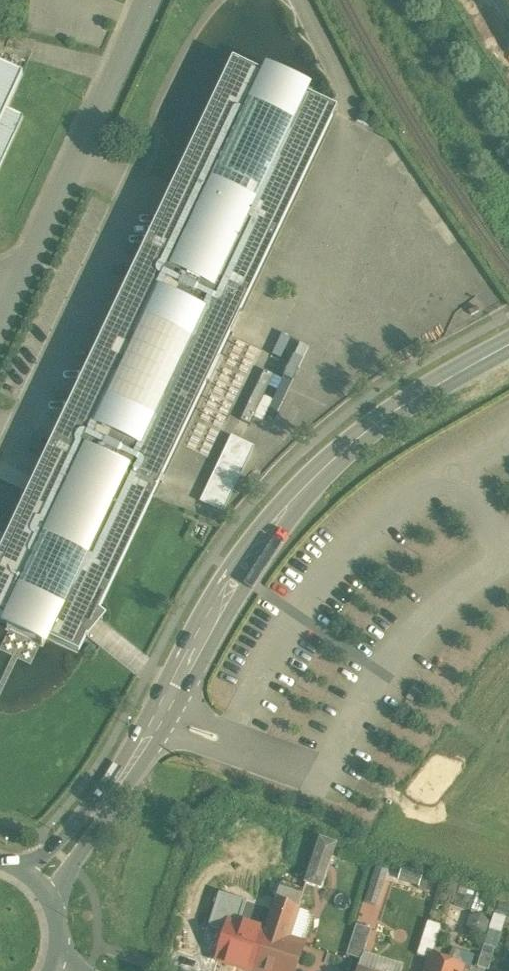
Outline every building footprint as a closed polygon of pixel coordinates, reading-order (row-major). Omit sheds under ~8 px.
[(24,118),(7,110),(23,75),(0,64),(0,170),(24,118)] [(14,547),(10,544),(3,553),(0,556),(0,563),(4,566),(0,576),(0,615),(13,621),(10,628),(42,643),(45,636),(87,655),(95,638),(98,640),(104,632),(113,622),(105,616),(342,116),(240,68),(14,547)] [(233,440),(201,504),(223,515),(255,451),(233,440)] [(301,830),(290,826),(287,836),(297,840),(301,830)] [(321,840),(306,883),(321,888),(336,845),(321,840)] [(378,869),(367,903),(376,906),(387,872),(378,869)] [(404,871),(401,880),(422,885),(424,876),(404,871)] [(253,884),(238,880),(228,910),(243,915),(253,884)] [(304,890),(282,882),(270,919),(292,926),(304,890)] [(303,912),(302,926),(317,927),(318,914),(303,912)] [(239,923),(226,963),(250,970),(253,970),(270,919),(266,931),(239,923)] [(270,919),(253,970),(296,970),(304,944),(288,939),(292,926),(270,919)] [(429,921),(418,955),(432,960),(443,926),(429,921)] [(372,930),(357,925),(347,955),(362,960),(372,930)] [(467,954),(454,950),(450,964),(463,968),(467,954)] [(433,970),(462,970),(463,968),(450,964),(437,960),(433,970)]
